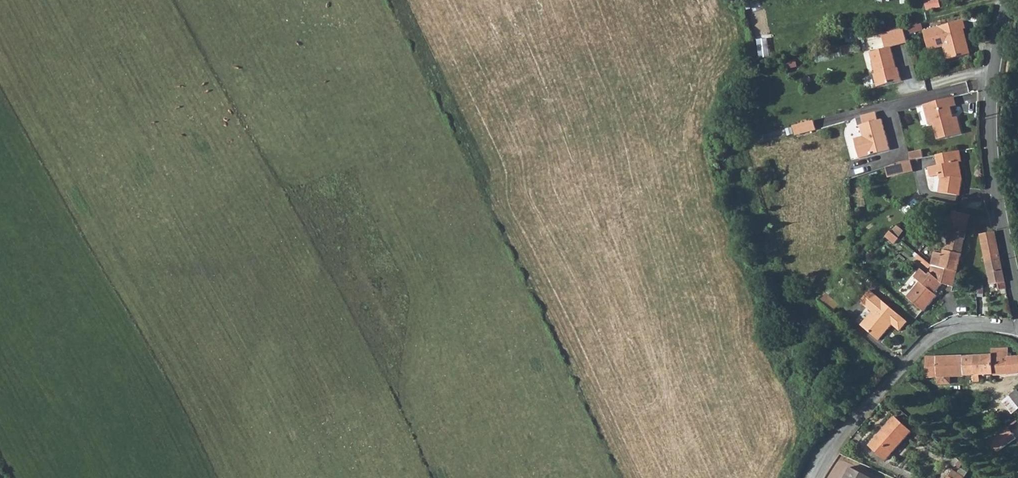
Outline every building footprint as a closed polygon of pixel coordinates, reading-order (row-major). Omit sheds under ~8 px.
[(925,10),(940,7),(938,0),(923,0),(925,10)] [(963,18),(921,29),(927,48),(941,45),(945,58),(969,52),(962,27),(965,27),(963,18)] [(881,34),(884,48),(890,47),(907,43),(904,28),(881,34)] [(771,55),(768,37),(758,39),(761,57),(771,55)] [(872,74),(875,86),(901,80),(897,68),(895,68),(890,47),(884,48),(869,52),(874,74),(872,74)] [(953,98),(923,105),(930,128),(934,127),(939,144),(961,137),(957,121),(954,121),(951,110),(957,108),(953,98)] [(877,113),(860,117),(863,125),(859,127),(862,138),(854,140),(860,160),(890,151),(883,121),(879,121),(877,113)] [(812,120),(792,126),(794,134),(815,128),(812,120)] [(963,162),(960,150),(937,155),(939,166),(931,168),(933,178),(942,177),(943,181),(940,193),(960,198),(964,181),(961,180),(960,174),(962,173),(960,163),(963,162)] [(922,151),(910,153),(912,160),(924,158),(922,151)] [(901,162),(896,164),(898,175),(914,172),(911,160),(901,162)] [(886,169),(888,177),(898,175),(896,164),(886,169)] [(934,255),(931,267),(935,268),(957,273),(968,216),(953,213),(950,225),(953,225),(947,254),(944,253),(943,257),(934,255)] [(897,224),(887,236),(895,243),(905,231),(897,224)] [(980,236),(989,285),(990,287),(998,285),(999,291),(1006,290),(994,233),(980,236)] [(943,285),(954,288),(957,273),(935,268),(932,283),(928,280),(919,274),(913,282),(917,286),(905,302),(924,316),(936,300),(934,298),(943,285)] [(912,328),(872,296),(862,310),(875,319),(865,333),(884,348),(896,332),(904,337),(912,328)] [(827,304),(821,310),(835,322),(841,315),(827,304)] [(919,358),(918,360),(919,378),(935,377),(936,383),(947,382),(947,376),(974,375),(974,381),(995,381),(994,374),(1017,373),(1017,357),(1010,357),(1010,349),(992,350),(992,357),(919,358)] [(1017,391),(1000,405),(1010,416),(1017,411),(1017,391)] [(910,433),(894,418),(868,444),(882,460),(910,433)] [(1014,439),(1006,428),(987,442),(999,450),(1014,439)] [(847,469),(843,477),(868,477),(847,469)]
